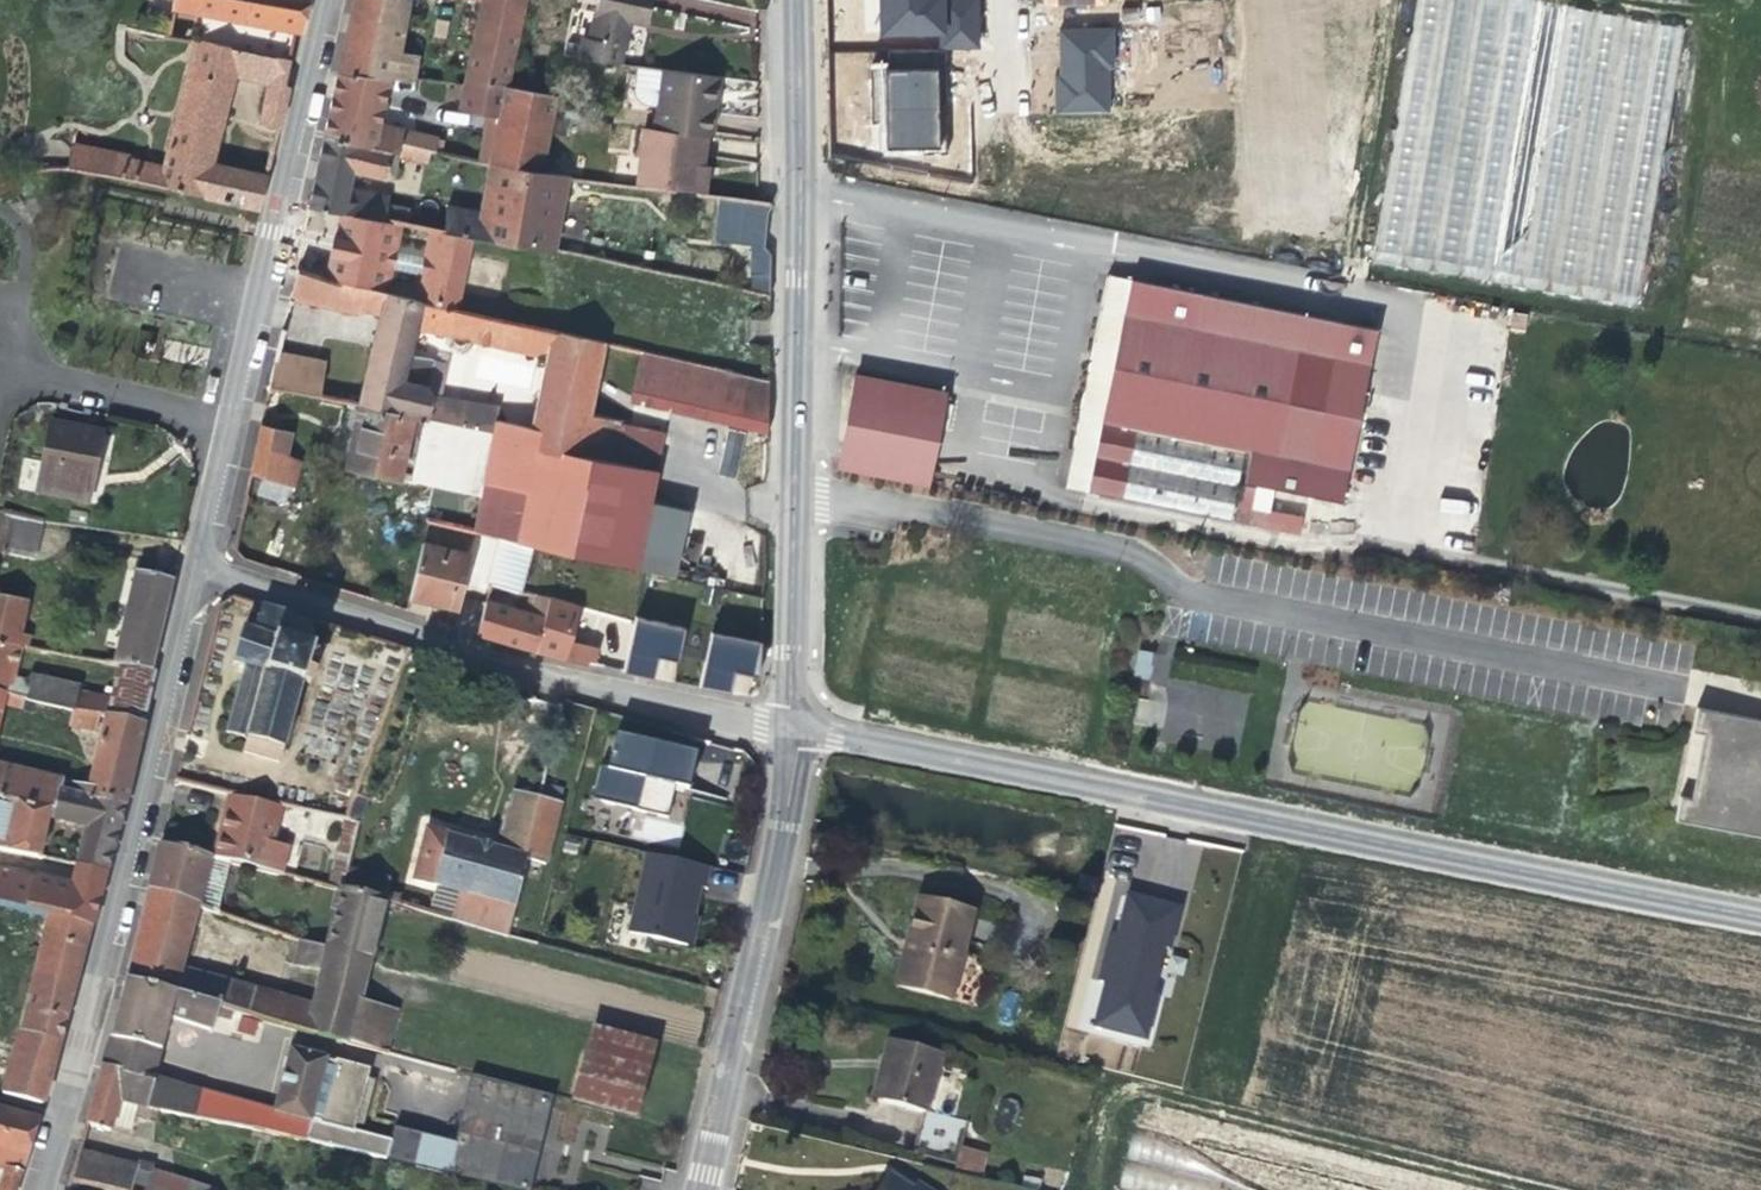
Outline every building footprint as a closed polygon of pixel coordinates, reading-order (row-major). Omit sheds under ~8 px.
[(307,0),(172,0),(168,23),(166,37),(197,44),(198,42),(288,60),(295,31),(301,33),(306,7),(307,0)] [(407,0),(353,0),(349,16),(402,25),(407,0)] [(523,0),(483,0),(466,76),(506,85),(523,0)] [(580,0),(573,0),(572,7),(578,9),(580,0)] [(651,0),(596,0),(588,40),(585,40),(582,58),(620,63),(623,48),(617,47),(623,20),(635,22),(646,24),(651,0)] [(878,38),(938,38),(938,48),(980,48),(980,0),(878,0),(878,38)] [(1645,304),(1685,21),(1536,0),(1413,0),(1376,266),(1645,304)] [(399,44),(402,25),(349,16),(348,25),(346,34),(399,44)] [(1115,70),(1114,28),(1059,29),(1060,76),(1055,76),(1056,115),(1111,114),(1110,70),(1115,70)] [(413,78),(418,56),(398,51),(399,44),(346,34),(336,74),(388,79),(413,78)] [(209,166),(233,76),(267,85),(260,116),(280,121),(288,88),(283,85),(288,60),(198,42),(197,44),(164,167),(136,160),(134,167),(126,165),(129,157),(70,144),(66,170),(258,210),(265,182),(266,176),(240,171),(209,166)] [(716,95),(718,76),(661,69),(633,65),(631,74),(635,76),(633,88),(642,97),(657,100),(654,129),(706,135),(711,136),(716,95)] [(877,152),(941,150),(938,66),(874,68),(877,152)] [(382,107),(388,79),(336,74),(334,84),(332,95),(382,107)] [(506,85),(466,76),(464,84),(461,108),(486,113),(498,116),(492,145),(483,143),(479,163),(488,165),(541,172),(552,116),(556,95),(506,85)] [(377,127),(382,107),(332,95),(323,135),(396,154),(399,144),(423,150),(425,141),(426,136),(402,130),(401,131),(377,127)] [(479,163),(483,143),(492,145),(498,116),(486,113),(481,137),(470,134),(464,159),(479,163)] [(464,159),(470,134),(435,127),(432,142),(430,151),(464,159)] [(702,165),(706,135),(654,129),(644,128),(636,185),(698,193),(702,165)] [(394,179),(398,158),(426,164),(429,152),(429,151),(423,150),(399,144),(396,154),(323,135),(317,162),(352,172),(384,179),(384,177),(394,179)] [(430,151),(432,142),(425,141),(423,150),(429,151),(430,151)] [(349,188),(352,172),(317,162),(315,171),(313,181),(349,188)] [(550,254),(567,176),(541,172),(488,165),(479,211),(446,206),(443,229),(442,232),(471,238),(474,238),(550,254)] [(707,176),(708,166),(705,166),(702,165),(698,193),(704,194),(707,176)] [(405,210),(386,206),(389,195),(349,188),(313,181),(307,208),(338,214),(401,224),(402,225),(403,221),(405,210)] [(767,206),(719,197),(717,241),(749,246),(745,293),(766,300),(767,265),(767,248),(767,206)] [(424,256),(396,249),(401,224),(338,214),(333,238),(341,240),(338,254),(330,252),(325,277),(387,292),(392,269),(421,275),(416,298),(456,308),(471,238),(442,232),(430,230),(424,256)] [(338,254),(341,240),(333,238),(331,245),(330,252),(338,254)] [(325,277),(296,271),(289,298),(361,314),(361,310),(379,315),(373,337),(361,389),(357,405),(358,405),(461,427),(463,427),(466,402),(438,398),(432,397),(425,386),(429,370),(431,359),(407,355),(414,329),(548,358),(537,408),(598,422),(595,432),(612,435),(610,445),(542,430),(538,444),(655,470),(662,432),(624,424),(630,403),(642,351),(553,331),(456,308),(416,298),(387,292),(325,277)] [(1340,505),(1377,330),(1109,275),(1106,287),(1126,292),(1108,378),(1087,374),(1071,449),(1093,454),(1099,425),(1243,453),(1243,452),(1249,453),(1243,484),(1340,505)] [(1108,378),(1126,292),(1106,287),(1095,338),(1087,374),(1108,378)] [(717,412),(725,371),(642,351),(630,403),(766,434),(766,423),(717,412)] [(317,397),(324,362),(275,352),(267,387),(317,397)] [(438,398),(443,373),(429,370),(425,386),(432,397),(438,398)] [(767,381),(725,371),(717,412),(766,423),(767,381)] [(935,436),(906,430),(915,388),(853,376),(837,467),(925,485),(935,436)] [(935,436),(943,393),(915,388),(906,430),(935,436)] [(399,479),(409,436),(442,442),(442,440),(489,449),(491,434),(474,430),(463,427),(461,427),(358,405),(352,435),(357,437),(356,442),(350,469),(399,479)] [(598,422),(537,408),(533,428),(542,430),(610,445),(612,435),(595,432),(598,422)] [(491,434),(495,420),(477,416),(474,430),(491,434)] [(630,567),(646,502),(655,470),(538,444),(542,430),(533,428),(495,420),(491,434),(489,449),(482,484),(473,531),(497,538),(521,544),(533,546),(630,567)] [(94,471),(101,435),(49,425),(35,495),(87,506),(94,471)] [(1229,521),(1243,453),(1099,425),(1093,454),(1085,492),(1229,521)] [(300,464),(288,434),(258,427),(255,443),(284,455),(300,464)] [(300,464),(284,455),(255,443),(248,475),(293,488),(300,464)] [(1085,492),(1093,454),(1071,449),(1063,488),(1085,492)] [(1301,519),(1250,508),(1254,489),(1240,486),(1233,522),(1298,536),(1301,519)] [(673,577),(687,512),(646,502),(630,567),(673,577)] [(42,526),(1,517),(0,523),(0,554),(34,563),(42,526)] [(523,591),(533,546),(521,544),(497,538),(487,582),(489,582),(523,591)] [(456,609),(469,554),(421,543),(409,598),(433,606),(447,610),(455,612),(456,609)] [(162,628),(173,583),(135,572),(113,665),(118,666),(151,672),(162,628)] [(571,643),(578,616),(602,623),(605,613),(529,593),(525,610),(485,600),(484,601),(476,634),(501,641),(535,651),(535,650),(587,666),(587,663),(591,649),(571,643)] [(27,604),(0,598),(0,643),(18,647),(20,638),(27,604)] [(317,659),(319,652),(309,650),(309,632),(311,621),(261,607),(252,632),(242,629),(231,666),(243,669),(225,735),(245,742),(248,742),(281,753),(300,686),(308,687),(313,672),(306,670),(310,658),(317,659)] [(685,627),(634,617),(622,671),(653,678),(655,666),(657,656),(677,660),(685,627)] [(759,641),(710,632),(697,688),(729,692),(732,680),(734,671),(759,676),(759,641)] [(18,647),(0,643),(0,692),(25,698),(72,710),(77,691),(78,688),(31,676),(29,682),(11,677),(15,660),(18,647)] [(1155,651),(1139,649),(1135,676),(1151,679),(1155,651)] [(148,690),(151,672),(118,666),(113,683),(148,690)] [(143,725),(150,693),(148,690),(113,683),(110,697),(105,718),(143,725)] [(105,718),(110,697),(77,691),(72,710),(99,717),(105,718)] [(2,705),(21,709),(25,698),(0,692),(0,714),(2,705)] [(94,733),(99,717),(72,710),(69,727),(94,733)] [(1690,711),(1685,734),(1698,737),(1709,739),(1697,802),(1686,800),(1674,797),(1669,825),(1760,844),(1760,725),(1690,711)] [(134,765),(143,725),(105,718),(97,755),(134,765)] [(674,788),(688,791),(698,748),(612,727),(595,797),(667,815),(674,788)] [(1697,802),(1709,739),(1698,737),(1686,800),(1697,802)] [(281,753),(248,742),(245,742),(241,754),(278,766),(281,753)] [(132,774),(134,765),(97,755),(92,774),(129,782),(132,774)] [(62,782),(4,767),(0,783),(0,798),(55,810),(59,794),(62,782)] [(124,808),(129,782),(92,774),(89,786),(79,784),(78,786),(75,797),(124,808)] [(507,938),(525,861),(544,866),(562,793),(541,788),(536,804),(511,796),(494,849),(457,839),(426,830),(413,880),(436,886),(428,915),(507,938)] [(47,820),(52,820),(86,828),(116,835),(124,808),(75,797),(59,794),(55,810),(0,798),(0,848),(38,857),(47,820)] [(282,875),(289,848),(273,845),(282,806),(227,794),(219,826),(211,858),(230,862),(282,875)] [(813,823),(815,808),(808,807),(806,821),(813,823)] [(114,844),(116,835),(86,828),(81,843),(112,851),(114,844)] [(106,873),(112,851),(81,843),(75,866),(106,873)] [(197,905),(209,857),(159,846),(154,866),(148,890),(197,905)] [(696,944),(712,867),(641,853),(625,929),(696,944)] [(217,913),(230,862),(211,858),(209,857),(197,905),(198,906),(217,913)] [(102,887),(106,873),(75,866),(71,886),(101,893),(102,887)] [(381,901),(387,880),(344,868),(339,889),(381,901)] [(101,893),(71,886),(33,876),(32,880),(0,873),(0,902),(91,924),(93,924),(101,893)] [(1091,891),(1094,879),(1078,876),(1075,889),(1091,891)] [(369,961),(383,902),(381,901),(339,889),(337,888),(325,950),(369,961)] [(1150,1041),(1182,903),(1119,888),(1087,1026),(1150,1041)] [(193,925),(197,905),(148,890),(143,909),(193,925)] [(949,1001),(971,914),(917,901),(906,943),(895,988),(949,1001)] [(41,946),(40,950),(34,949),(32,958),(38,960),(36,968),(78,976),(80,968),(91,924),(0,902),(0,937),(41,946)] [(275,997),(189,972),(191,965),(183,962),(193,925),(143,909),(139,928),(126,982),(233,1014),(247,1018),(306,1035),(348,1044),(359,1002),(369,961),(325,950),(300,942),(293,967),(320,971),(311,1008),(275,997)] [(176,1034),(178,1023),(212,1033),(215,1018),(231,1021),(233,1014),(126,982),(109,1041),(116,1044),(160,1052),(164,1031),(176,1034)] [(73,996),(32,984),(19,1034),(20,1035),(10,1072),(3,1069),(0,1067),(0,1094),(44,1108),(73,996)] [(385,1054),(396,1011),(359,1002),(348,1044),(385,1054)] [(634,1113),(655,1036),(590,1018),(569,1096),(634,1113)] [(924,1114),(939,1055),(887,1041),(882,1063),(891,1065),(881,1102),(924,1114)] [(156,1070),(160,1052),(116,1044),(114,1051),(112,1060),(156,1070)] [(351,1135),(369,1071),(334,1061),(334,1063),(326,1061),(326,1059),(288,1049),(271,1113),(309,1123),(310,1120),(318,1122),(317,1125),(351,1135)] [(403,1091),(411,1061),(398,1058),(391,1087),(403,1091)] [(153,1080),(156,1070),(112,1060),(104,1059),(102,1070),(153,1080)] [(881,1102),(891,1065),(882,1063),(872,1100),(881,1102)] [(147,1110),(153,1080),(102,1070),(88,1117),(86,1126),(98,1131),(97,1133),(103,1135),(104,1133),(111,1135),(112,1128),(131,1134),(136,1120),(144,1122),(156,1126),(160,1113),(147,1110)] [(469,1077),(453,1143),(445,1174),(510,1189),(527,1189),(536,1152),(548,1098),(469,1077)] [(210,1124),(216,1099),(153,1080),(147,1110),(160,1113),(210,1124)] [(309,1123),(271,1113),(231,1103),(216,1099),(210,1124),(250,1132),(305,1143),(309,1123)] [(39,1124),(0,1112),(0,1171),(21,1177),(29,1153),(39,1124)] [(955,1166),(966,1124),(924,1114),(913,1155),(955,1166)] [(1137,1116),(1119,1189),(1442,1189),(1137,1116)] [(453,1143),(393,1128),(385,1161),(445,1174),(453,1143)] [(133,1168),(77,1154),(69,1182),(99,1189),(125,1189),(133,1168)] [(151,1177),(154,1169),(140,1166),(139,1170),(133,1168),(125,1189),(147,1189),(151,1177)] [(888,1178),(881,1189),(907,1189),(888,1178)]
